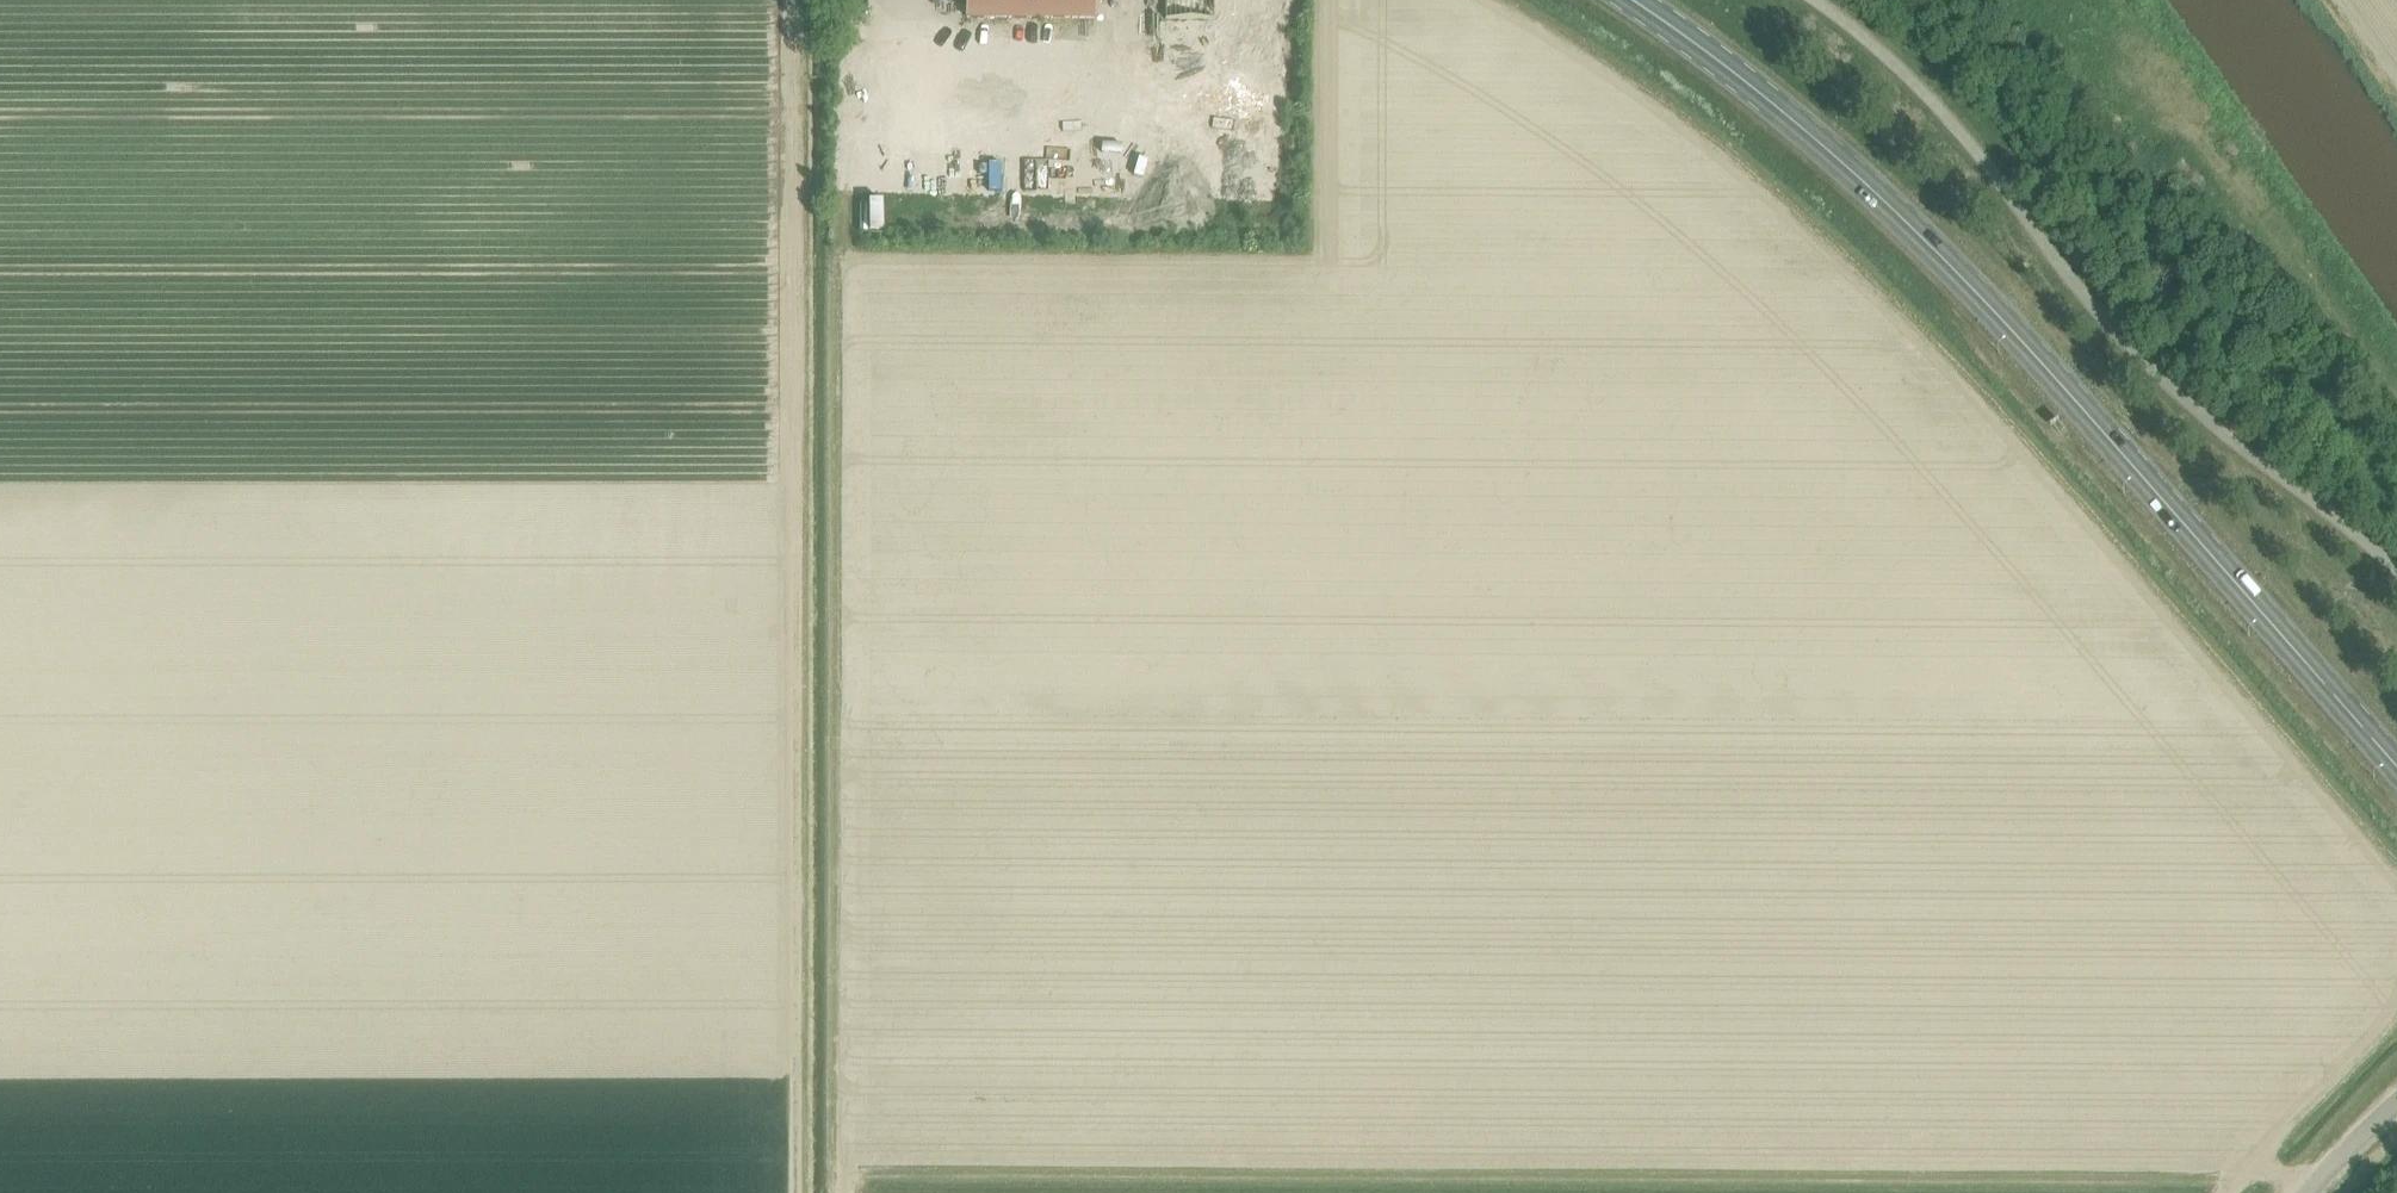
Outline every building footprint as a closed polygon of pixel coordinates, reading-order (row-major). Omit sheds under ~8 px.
[(1093,0),(966,0),(966,18),(1093,18),(1093,0)] [(1212,0),(1164,0),(1165,19),(1212,20),(1212,0)]
